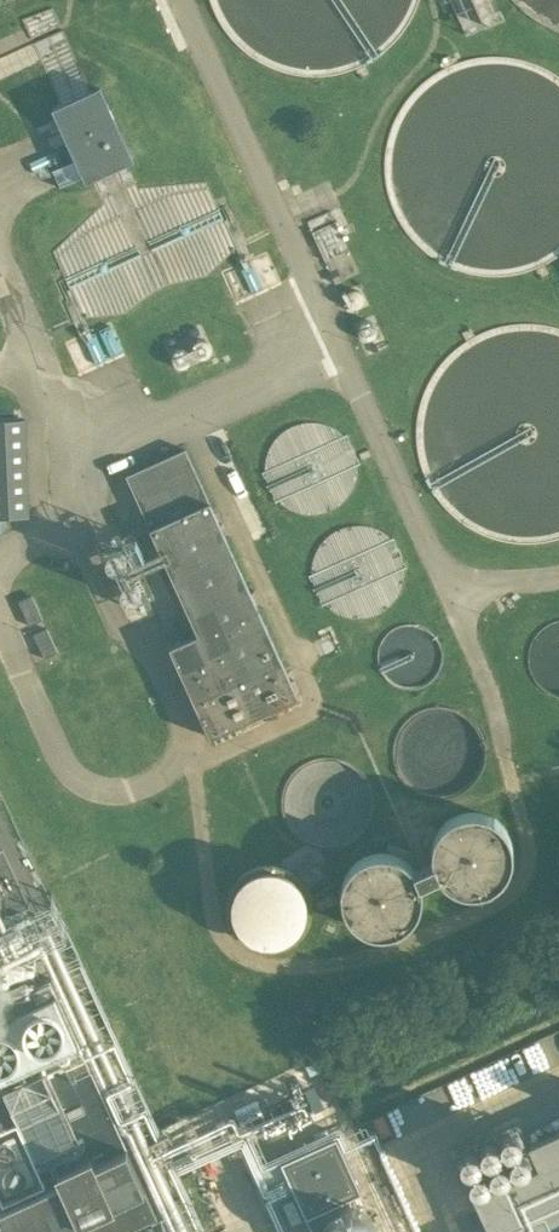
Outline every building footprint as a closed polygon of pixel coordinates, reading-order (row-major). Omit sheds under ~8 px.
[(467,32),(498,18),(490,0),(451,0),(467,32)] [(52,170),(60,187),(82,177),(85,183),(133,161),(99,87),(51,109),(74,160),(52,170)] [(0,419),(0,518),(28,516),(24,418),(0,419)] [(297,698),(209,501),(185,449),(126,475),(196,634),(170,646),(210,737),(297,698)] [(19,601),(29,625),(43,619),(32,595),(19,601)] [(34,634),(45,658),(58,652),(47,628),(34,634)] [(510,858),(510,850),(510,843),(508,836),(503,828),(499,823),(493,818),(485,814),(477,812),(470,812),(457,815),(451,818),(443,824),(439,830),(436,837),(434,844),(433,851),(434,858),(436,864),(439,871),(444,878),(451,883),(457,886),(466,889),(474,889),(487,886),(494,882),(500,877),(505,871),(508,865),(510,858)] [(420,900),(421,892),(420,884),(418,876),(413,868),(409,863),(403,858),(394,853),(386,851),(379,851),(370,852),(364,854),(357,858),(351,863),(347,868),(342,878),(340,886),(339,893),(341,902),(343,909),(348,916),(352,922),(360,927),(366,930),(374,932),(382,933),(391,931),(397,929),(405,924),(409,920),(414,914),(418,908),(420,900)] [(309,918),(310,909),(310,900),(307,893),(303,884),(297,877),(289,871),(280,866),(273,865),(263,864),(253,866),(245,869),(237,874),(233,877),(228,884),(223,893),(221,901),(220,910),(221,918),(224,928),(229,936),(234,942),(240,947),(250,952),(259,954),(266,954),(276,953),(284,950),(291,947),(298,941),(302,936),(307,928),(309,918)] [(32,949),(16,911),(0,918),(0,964),(32,949)] [(1,1186),(8,1200),(0,1203),(0,1208),(11,1231),(113,1231),(158,1212),(76,1038),(50,977),(0,999),(0,1183),(1,1186)] [(257,1164),(259,1170),(287,1231),(301,1231),(311,1228),(307,1217),(362,1192),(336,1136),(281,1161),(278,1155),(257,1164)] [(525,1159),(534,1179),(472,1208),(483,1231),(558,1231),(558,1143),(525,1159)] [(382,1231),(375,1222),(364,1216),(352,1214),(341,1217),(331,1224),(326,1231),(383,1231),(382,1231)]
